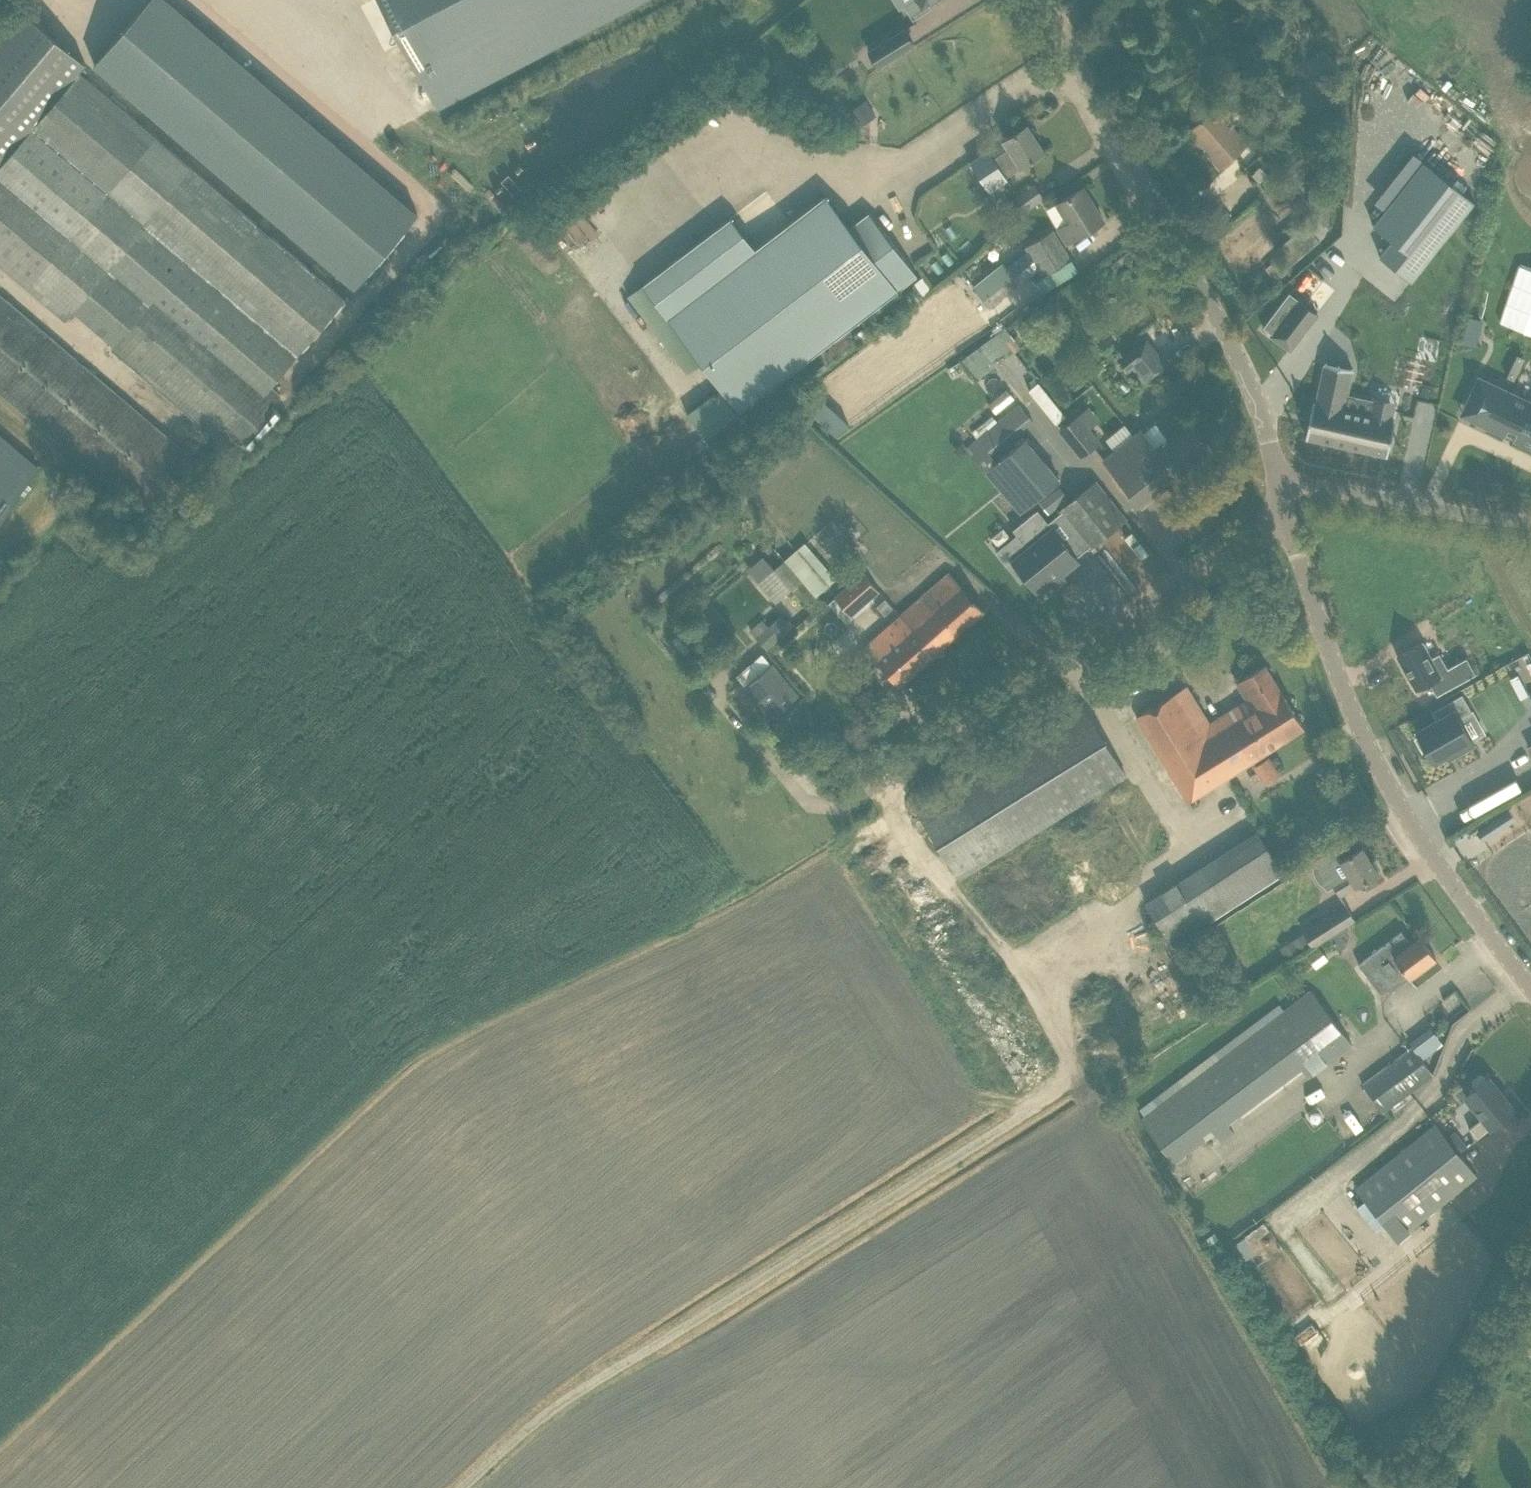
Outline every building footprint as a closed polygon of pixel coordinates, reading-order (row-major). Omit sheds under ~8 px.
[(165,0),(150,0),(95,64),(355,286),(392,244),(416,215),(416,214),(165,0)] [(436,107),(641,0),(380,0),(436,107)] [(903,5),(912,19),(931,8),(928,4),(934,0),(910,0),(903,5)] [(28,287),(65,319),(72,310),(146,222),(299,352),(344,298),(156,137),(79,73),(77,72),(85,63),(41,25),(26,12),(0,43),(0,263),(28,287)] [(878,67),(913,44),(904,29),(868,51),(878,67)] [(1200,139),(1212,154),(1210,155),(1220,167),(1246,144),(1233,128),(1236,125),(1228,116),(1238,106),(1224,92),(1208,107),(1211,110),(1196,124),(1181,137),(1190,148),(1200,139)] [(863,102),(851,109),(861,124),(873,117),(863,102)] [(1026,125),(970,162),(989,192),(1006,180),(1004,177),(1021,166),(1044,151),(1026,125)] [(1390,239),(1391,240),(1378,256),(1410,281),(1475,201),(1442,175),(1423,160),(1371,224),(1390,239)] [(1033,185),(1009,203),(1018,216),(1043,198),(1033,185)] [(1067,223),(1057,229),(1066,243),(1103,221),(1083,187),(1055,204),(1067,223)] [(678,256),(642,284),(739,412),(917,276),(868,212),(849,226),(825,195),(702,289),(678,256)] [(1070,259),(1052,230),(1024,247),(1042,276),(1070,259)] [(1030,277),(1016,259),(1005,266),(1002,262),(973,286),(990,307),(1030,277)] [(1288,292),(1262,327),(1271,333),(1270,335),(1290,350),(1317,314),(1288,292)] [(150,521),(200,463),(0,294),(0,393),(150,521)] [(156,295),(111,349),(231,452),(277,395),(269,389),(156,295)] [(975,373),(1020,345),(1008,326),(963,354),(975,373)] [(1146,339),(1132,350),(1140,359),(1153,348),(1146,339)] [(1303,407),(1296,442),(1378,458),(1384,423),(1343,415),(1346,397),(1337,395),(1341,373),(1313,367),(1305,408),(1303,407)] [(1470,395),(1482,401),(1473,419),(1504,434),(1506,431),(1514,435),(1513,438),(1530,447),(1530,403),(1478,378),(1470,395)] [(1037,382),(1027,390),(1055,423),(1064,415),(1037,382)] [(745,425),(718,389),(686,413),(703,436),(682,451),(692,465),(713,450),(745,425)] [(821,394),(808,407),(837,435),(850,421),(821,394)] [(964,447),(979,466),(1033,421),(1018,403),(964,447)] [(1060,429),(1081,456),(1098,442),(1088,429),(1099,420),(1089,406),(1060,429)] [(1140,428),(1133,434),(1165,475),(1168,474),(1173,480),(1208,450),(1174,407),(1143,432),(1140,428)] [(1408,448),(1424,451),(1429,427),(1413,424),(1408,448)] [(1165,475),(1133,434),(1103,459),(1141,505),(1173,480),(1168,474),(1165,475)] [(0,435),(0,514),(39,468),(0,435)] [(985,470),(1020,512),(1059,479),(1024,438),(985,470)] [(1058,510),(1088,548),(1125,518),(1095,481),(1058,510)] [(1039,502),(1048,513),(1067,497),(1058,486),(1039,502)] [(962,532),(974,546),(1009,513),(997,500),(962,532)] [(1018,537),(998,554),(1007,566),(1021,583),(1026,580),(1043,600),(1059,587),(1055,582),(1080,562),(1038,511),(1014,531),(1018,537)] [(805,540),(758,582),(777,602),(802,580),(816,595),(837,576),(805,540)] [(862,572),(847,586),(863,603),(878,590),(862,572)] [(948,572),(899,616),(933,654),(983,610),(948,572)] [(701,597),(690,607),(696,614),(707,604),(701,597)] [(651,607),(639,617),(646,624),(657,614),(651,607)] [(933,654),(899,616),(864,646),(898,685),(933,654)] [(769,625),(756,636),(767,648),(779,637),(769,625)] [(1421,641),(1396,655),(1415,689),(1428,682),(1436,695),(1475,673),(1466,657),(1447,667),(1438,652),(1430,657),(1421,641)] [(771,664),(743,688),(770,718),(797,694),(771,664)] [(1241,679),(1258,707),(1213,736),(1182,687),(1135,716),(1188,800),(1303,727),(1281,693),(1263,665),(1241,679)] [(1418,736),(1415,738),(1422,751),(1425,749),(1433,763),(1454,751),(1456,754),(1473,744),(1458,718),(1471,710),(1461,693),(1430,710),(1436,720),(1416,732),(1418,736)] [(1083,707),(916,810),(958,878),(1076,805),(1094,794),(1125,775),(1083,707)] [(1257,762),(1262,781),(1279,776),(1273,757),(1257,762)] [(1476,802),(1525,779),(1521,770),(1472,792),(1476,802)] [(1305,842),(1290,851),(1294,857),(1309,847),(1305,842)] [(1377,873),(1361,847),(1340,860),(1333,849),(1316,859),(1339,896),(1377,873)] [(1144,902),(1177,952),(1212,929),(1180,879),(1144,902)] [(1311,947),(1312,949),(1354,919),(1344,906),(1303,935),(1311,947)] [(1401,931),(1357,964),(1379,992),(1409,978),(1435,958),(1419,936),(1410,943),(1401,931)] [(1292,943),(1299,955),(1311,947),(1303,935),(1292,943)] [(1288,962),(1299,955),(1292,943),(1280,950),(1288,962)] [(1310,990),(1140,1119),(1172,1161),(1204,1137),(1201,1133),(1209,1127),(1220,1141),(1233,1131),(1225,1121),(1235,1114),(1300,1065),(1308,1075),(1351,1043),(1310,990)] [(1363,1085),(1383,1113),(1433,1075),(1413,1048),(1363,1085)] [(1513,1109),(1488,1078),(1486,1079),(1482,1075),(1478,1075),(1472,1080),(1471,1084),(1475,1088),(1465,1096),(1481,1117),(1468,1128),(1476,1138),(1490,1127),(1513,1109)] [(1434,1124),(1355,1188),(1398,1239),(1476,1175),(1434,1124)] [(1214,1232),(1204,1240),(1210,1249),(1221,1242),(1214,1232)]
